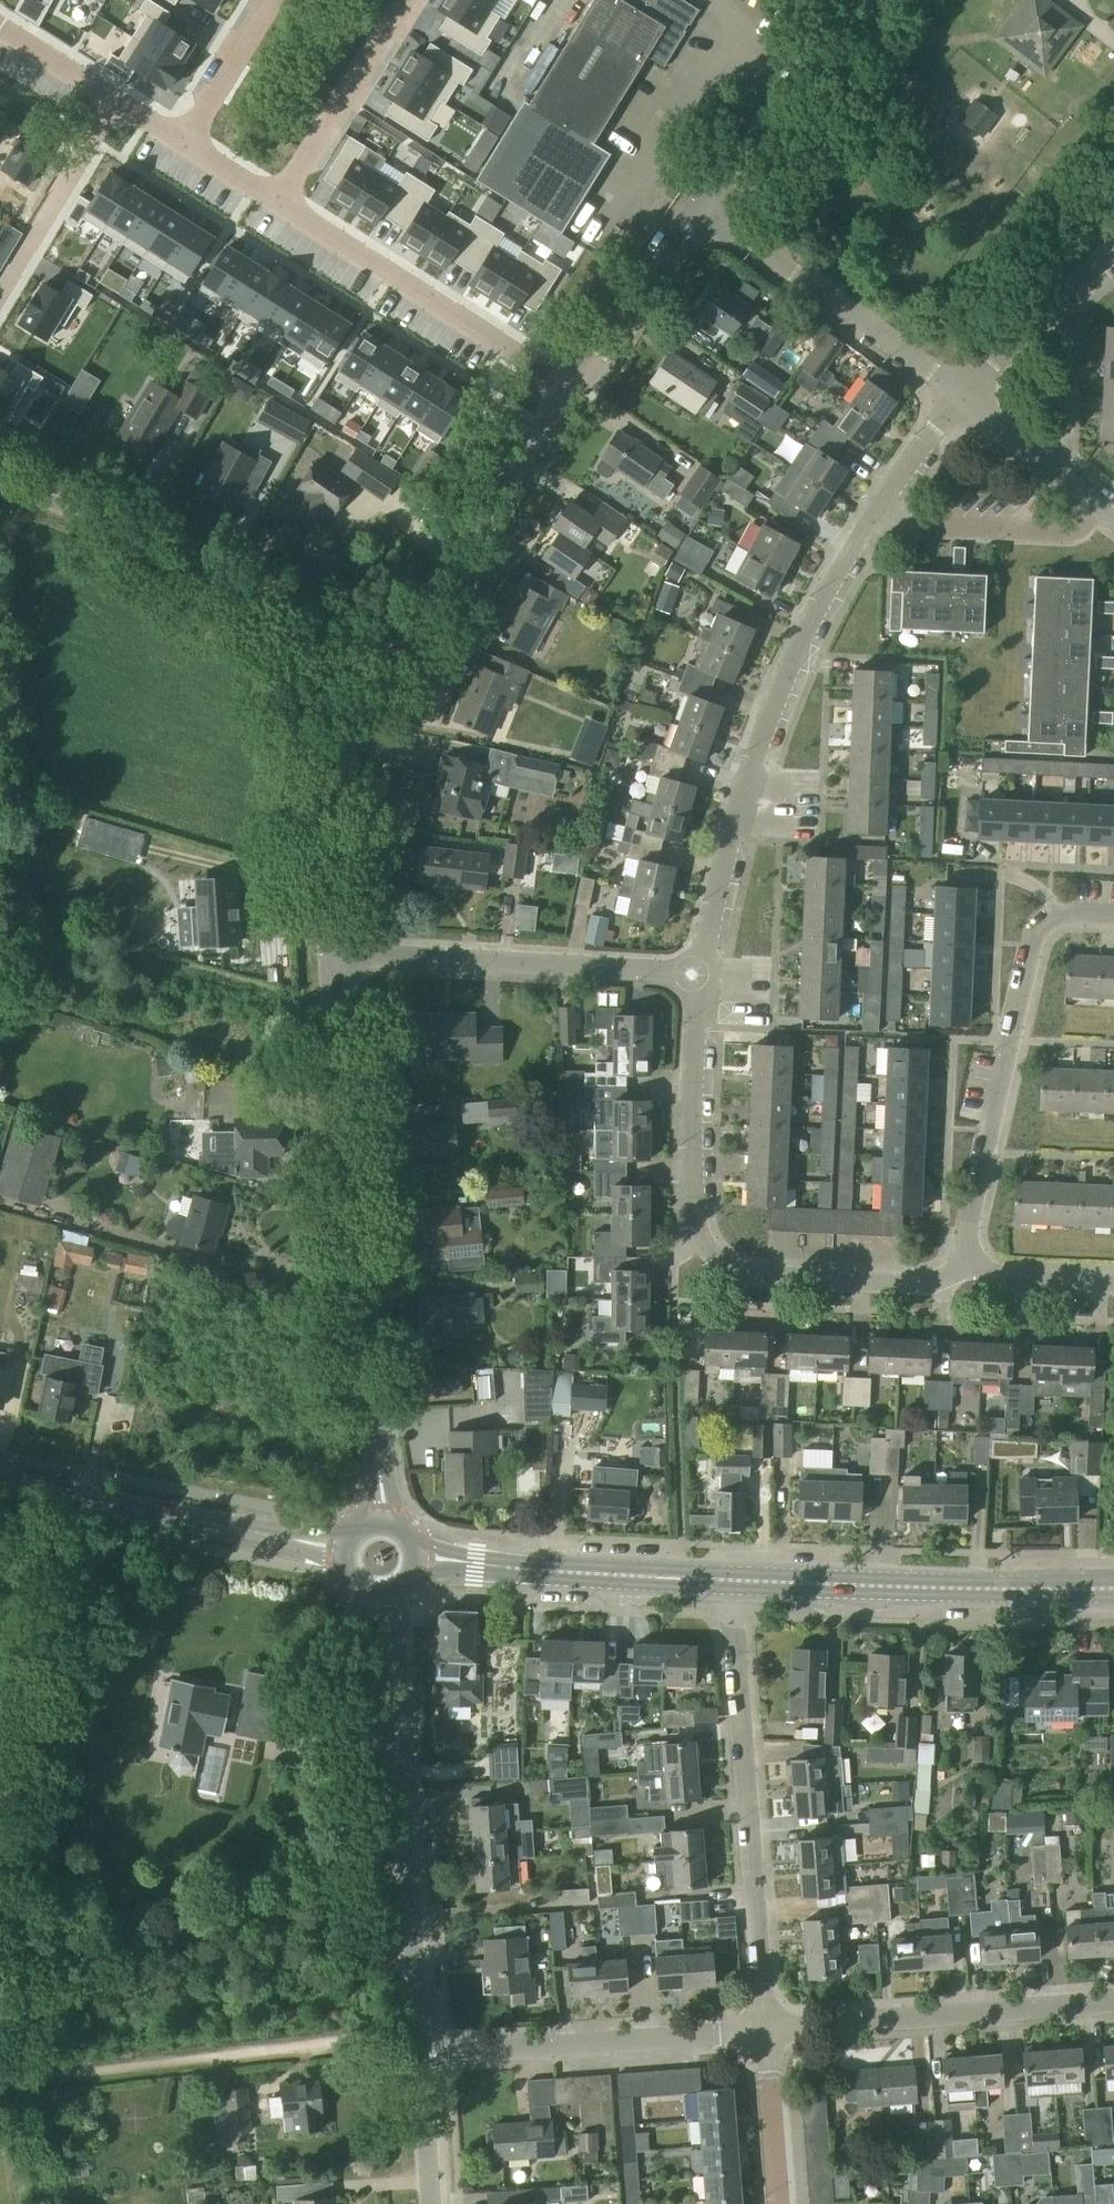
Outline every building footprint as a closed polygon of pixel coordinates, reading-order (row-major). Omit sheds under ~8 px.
[(14,11),(38,27),(49,6),(40,1),(39,2),(35,0),(20,0),(14,11)] [(121,2),(137,12),(123,33),(161,57),(176,35),(146,16),(153,4),(147,0),(122,0),(121,2)] [(437,11),(446,17),(438,30),(480,57),(490,42),(476,33),(489,13),(469,0),(444,0),(437,11)] [(489,13),(497,0),(469,0),(489,13)] [(476,180),(559,231),(561,233),(608,156),(592,146),(647,57),(664,67),(699,11),(682,0),(658,0),(649,15),(636,7),(624,0),(594,0),(528,107),(517,125),(515,124),(512,122),(510,125),(476,180)] [(1006,37),(1042,64),(1069,27),(1033,0),(1006,37)] [(94,44),(85,58),(109,74),(117,61),(134,71),(147,79),(149,77),(151,78),(163,60),(161,58),(161,57),(123,33),(110,55),(94,44)] [(412,52),(398,74),(436,98),(449,77),(462,86),(472,71),(429,44),(421,58),(412,52)] [(398,74),(384,96),(393,102),(384,116),(427,142),(436,127),(422,119),(436,98),(398,74)] [(961,124),(983,140),(996,120),(975,105),(961,124)] [(357,132),(364,121),(357,116),(350,127),(357,132)] [(49,143),(22,128),(2,163),(28,178),(49,143)] [(349,137),(322,180),(336,188),(330,197),(353,211),(376,173),(356,160),(364,147),(349,137)] [(464,163),(476,170),(483,158),(472,151),(464,163)] [(424,173),(431,162),(421,156),(414,166),(424,173)] [(433,173),(437,167),(432,163),(428,170),(433,173)] [(376,173),(353,211),(375,225),(380,216),(393,224),(420,182),(406,173),(397,186),(376,173)] [(84,187),(68,211),(81,219),(86,210),(107,223),(130,187),(111,175),(109,174),(96,195),(84,187)] [(420,182),(393,224),(405,232),(400,241),(422,255),(446,217),(425,204),(433,190),(420,182)] [(130,187),(107,223),(128,236),(150,200),(130,187)] [(150,200),(128,236),(148,249),(170,213),(150,200)] [(170,213),(148,249),(168,262),(191,226),(170,213)] [(446,217),(422,255),(444,269),(450,260),(462,268),(489,225),(475,217),(467,230),(446,217)] [(563,256),(572,242),(542,224),(533,237),(563,256)] [(489,225),(462,268),(475,276),(469,285),(491,299),(515,261),(494,247),(503,234),(489,225)] [(191,226),(168,262),(189,275),(212,239),(191,226)] [(225,248),(203,284),(224,297),(247,261),(225,248)] [(515,261),(491,299),(514,313),(519,304),(532,311),(558,269),(545,260),(536,274),(515,261)] [(247,261),(224,297),(244,310),(267,274),(247,261)] [(78,269),(73,277),(85,284),(90,276),(78,269)] [(267,274),(244,310),(264,323),(287,287),(286,286),(287,286),(268,274),(267,274)] [(118,295),(123,288),(127,282),(120,277),(111,291),(118,295)] [(24,314),(18,325),(45,341),(69,301),(83,309),(91,295),(67,281),(59,294),(42,284),(36,294),(35,294),(24,314)] [(287,287),(264,323),(285,335),(307,300),(287,287)] [(697,312),(730,335),(739,341),(756,316),(746,310),(749,307),(732,295),(730,299),(714,287),(697,312)] [(123,288),(118,295),(130,302),(134,295),(123,288)] [(144,300),(139,308),(150,315),(155,307),(144,300)] [(307,300),(285,335),(305,348),(327,312),(307,300)] [(181,333),(190,319),(193,314),(182,308),(171,327),(181,333)] [(327,312),(305,348),(326,362),(349,326),(327,312)] [(839,326),(856,337),(861,329),(844,318),(839,326)] [(768,361),(784,337),(768,326),(752,350),(768,361)] [(1103,357),(1113,358),(1113,330),(1104,329),(1103,357)] [(802,371),(816,381),(830,363),(843,345),(826,333),(800,369),(802,371)] [(200,334),(195,342),(207,349),(211,341),(200,334)] [(362,334),(340,370),(361,383),(383,348),(362,334)] [(383,348),(361,383),(378,394),(381,396),(403,361),(385,349),(383,348)] [(669,353),(649,382),(693,412),(694,410),(702,415),(716,393),(709,388),(713,382),(669,353)] [(1102,385),(1113,385),(1113,358),(1103,357),(1102,385)] [(226,358),(221,366),(231,371),(233,373),(237,365),(226,358)] [(403,361),(381,396),(401,409),(424,373),(403,361)] [(774,398),(783,384),(751,362),(742,376),(774,398)] [(19,383),(33,392),(42,378),(17,363),(9,376),(0,371),(0,415),(19,383)] [(830,363),(816,381),(825,388),(838,370),(830,363)] [(237,365),(233,373),(244,380),(249,372),(237,365)] [(150,382),(118,436),(149,455),(178,408),(195,419),(217,382),(193,368),(175,398),(150,382)] [(424,373),(401,409),(421,422),(444,386),(424,373)] [(271,377),(266,385),(277,391),(282,384),(271,377)] [(841,399),(850,405),(879,426),(895,403),(866,382),(856,397),(847,391),(841,399)] [(282,384),(277,391),(289,398),(293,391),(282,384)] [(728,403),(756,420),(757,417),(762,420),(769,409),(764,406),(767,401),(739,384),(728,403)] [(1113,413),(1113,385),(1102,385),(1101,412),(1113,413)] [(444,386),(421,422),(442,435),(465,400),(463,398),(444,386)] [(270,397),(257,421),(276,432),(289,408),(270,397)] [(309,410),(319,417),(326,405),(316,399),(309,410)] [(879,426),(850,405),(841,399),(834,409),(843,415),(833,428),(823,421),(814,433),(840,451),(848,440),(862,450),(879,426)] [(1101,412),(1099,441),(1113,442),(1113,413),(1101,412)] [(781,427),(792,436),(801,424),(789,416),(781,427)] [(348,424),(343,431),(354,438),(359,431),(348,424)] [(597,473),(605,478),(610,477),(617,467),(662,497),(670,486),(661,479),(669,468),(660,462),(662,460),(618,430),(601,455),(604,458),(597,468),(597,473)] [(359,431),(354,438),(366,445),(370,438),(359,431)] [(800,475),(830,495),(846,472),(832,461),(840,451),(814,433),(805,445),(815,453),(800,475)] [(198,488),(195,495),(228,514),(238,496),(248,501),(249,501),(269,463),(256,456),(259,451),(242,441),(236,451),(223,444),(207,473),(198,488)] [(356,450),(342,470),(364,485),(371,475),(389,488),(396,477),(356,450)] [(384,455),(380,463),(391,470),(396,463),(384,455)] [(302,494),(290,513),(314,529),(327,511),(333,515),(353,487),(316,461),(296,490),(302,494)] [(680,497),(699,510),(720,480),(700,467),(680,497)] [(408,481),(420,488),(427,478),(415,470),(408,481)] [(830,495),(800,475),(783,498),(775,492),(768,502),(792,519),(800,508),(814,518),(830,495)] [(720,492),(742,507),(750,495),(728,480),(720,492)] [(581,548),(591,534),(606,545),(621,523),(598,508),(591,518),(568,502),(560,513),(558,511),(551,521),(554,522),(550,527),(558,532),(581,548)] [(706,525),(721,527),(723,513),(709,511),(706,525)] [(657,537),(674,549),(682,536),(665,524),(657,537)] [(747,552),(783,571),(796,545),(761,526),(747,552)] [(558,532),(541,557),(561,571),(554,582),(575,597),(582,586),(571,578),(589,553),(581,548),(558,532)] [(952,547),(952,557),(964,558),(964,548),(952,547)] [(680,549),(673,562),(699,576),(707,563),(680,549)] [(783,571),(747,552),(733,578),(769,597),(783,571)] [(952,557),(951,567),(963,568),(964,558),(952,557)] [(665,577),(677,583),(683,571),(671,565),(665,577)] [(891,572),(889,596),(902,597),(902,606),(901,615),(901,624),(900,631),(910,631),(922,632),(922,625),(924,574),(891,572)] [(922,625),(922,632),(945,633),(954,633),(955,627),(957,575),(956,575),(948,575),(924,574),(922,625)] [(955,627),(954,633),(964,634),(980,635),(982,635),(982,628),(984,599),(984,594),(985,577),(957,575),(955,627)] [(1033,578),(1025,742),(1033,742),(1043,743),(1053,743),(1063,744),(1062,755),(1082,756),(1091,581),(1068,580),(1033,578)] [(533,595),(515,585),(489,633),(526,653),(552,606),(558,609),(565,596),(540,582),(533,595)] [(653,608),(665,613),(673,589),(662,585),(653,608)] [(889,596),(889,605),(902,606),(902,597),(889,596)] [(698,638),(743,657),(754,630),(737,623),(742,610),(713,598),(708,611),(716,614),(708,631),(702,629),(698,638)] [(1097,601),(1096,613),(1106,614),(1107,602),(1097,601)] [(889,605),(889,614),(901,615),(902,606),(889,605)] [(889,614),(888,623),(901,624),(901,615),(889,614)] [(888,623),(888,633),(900,633),(900,631),(901,624),(888,623)] [(680,677),(710,690),(715,677),(733,684),(743,657),(698,638),(693,651),(699,654),(694,667),(685,664),(680,677)] [(452,721),(487,735),(508,682),(519,686),(521,680),(534,685),(538,676),(482,652),(476,666),(478,667),(463,703),(460,702),(452,721)] [(1094,657),(1094,668),(1104,669),(1104,657),(1094,657)] [(1104,669),(1113,669),(1113,661),(1113,658),(1104,657),(1104,669)] [(851,698),(889,700),(890,672),(852,671),(851,698)] [(925,673),(924,692),(937,692),(938,674),(925,673)] [(677,723),(712,735),(722,708),(706,702),(710,690),(680,677),(675,691),(687,696),(677,723)] [(635,693),(624,689),(621,697),(632,701),(635,693)] [(850,724),(888,726),(889,700),(851,698),(850,724)] [(631,703),(620,699),(617,708),(628,712),(631,703)] [(923,727),(935,728),(936,709),(924,709),(923,727)] [(1091,711),(1091,723),(1101,723),(1101,712),(1091,711)] [(1101,712),(1101,723),(1111,724),(1111,712),(1101,712)] [(651,759),(680,769),(685,755),(702,761),(712,735),(677,723),(666,749),(656,745),(644,741),(639,755),(651,759)] [(849,751),(887,753),(888,726),(850,724),(849,751)] [(935,728),(923,727),(922,746),(935,746),(935,728)] [(599,746),(582,740),(574,759),(592,766),(599,746)] [(1003,752),(1013,753),(1014,741),(1004,741),(1004,742),(1003,752)] [(1014,741),(1013,753),(1023,753),(1024,742),(1014,741)] [(1024,742),(1023,753),(1033,754),(1033,742),(1025,742),(1024,742)] [(1033,742),(1033,754),(1043,754),(1043,743),(1033,742)] [(1043,743),(1043,754),(1052,755),(1053,743),(1043,743)] [(1053,743),(1052,755),(1062,755),(1063,744),(1053,743)] [(848,778),(886,780),(887,753),(849,751),(848,778)] [(515,754),(511,773),(556,783),(560,765),(515,754)] [(479,820),(491,768),(440,756),(436,773),(441,774),(433,809),(479,820)] [(981,772),(1008,774),(1009,759),(981,758),(981,772)] [(647,793),(645,804),(651,805),(687,815),(695,786),(677,780),(680,769),(651,759),(647,773),(659,777),(654,795),(647,793)] [(1009,759),(1008,774),(1036,775),(1036,761),(1009,759)] [(1036,761),(1036,775),(1062,776),(1063,762),(1036,761)] [(921,762),(920,781),(933,782),(934,762),(921,762)] [(1089,763),(1063,762),(1062,776),(1088,778),(1089,763)] [(1088,778),(1113,779),(1113,765),(1089,763),(1088,778)] [(846,805),(885,807),(886,780),(848,778),(846,805)] [(933,782),(920,781),(919,799),(932,799),(933,782)] [(623,828),(620,841),(628,843),(631,844),(658,851),(662,837),(679,842),(683,828),(687,815),(651,805),(645,804),(642,803),(631,800),(627,813),(639,816),(648,819),(644,832),(635,830),(624,827),(623,828)] [(977,838),(1005,840),(1007,802),(979,801),(977,838)] [(1007,802),(1005,840),(1032,841),(1034,804),(1007,802)] [(1032,841),(1059,842),(1061,805),(1034,804),(1032,841)] [(885,807),(846,805),(845,832),(884,833),(885,807)] [(1059,842),(1085,844),(1087,807),(1061,805),(1059,842)] [(1085,844),(1112,845),(1113,815),(1113,808),(1087,807),(1085,844)] [(78,840),(128,854),(135,831),(85,816),(78,840)] [(918,834),(931,834),(932,816),(919,816),(918,834)] [(501,877),(523,879),(527,846),(505,843),(501,877)] [(621,887),(667,897),(674,868),(655,864),(658,851),(631,844),(628,843),(625,857),(638,860),(633,878),(624,876),(621,887)] [(414,880),(482,888),(486,855),(418,847),(414,880)] [(804,885),(842,887),(853,887),(853,879),(843,878),(844,859),(806,857),(804,885)] [(873,860),(872,888),(884,888),(886,861),(873,860)] [(574,905),(588,908),(594,880),(580,877),(574,905)] [(197,904),(190,905),(192,945),(237,942),(234,882),(196,884),(197,904)] [(803,910),(841,912),(842,887),(804,885),(803,910)] [(889,914),(904,915),(905,886),(890,885),(889,914)] [(667,897),(621,887),(619,896),(628,898),(624,915),(660,924),(667,897)] [(934,916),(971,918),(972,889),(935,887),(934,916)] [(883,915),(884,896),(871,895),(870,914),(883,915)] [(802,937),(840,939),(841,912),(803,910),(802,937)] [(883,915),(870,914),(870,932),(883,932),(883,915)] [(888,942),(902,943),(904,915),(889,914),(888,942)] [(971,918),(934,916),(932,944),(970,946),(971,918)] [(583,943),(601,947),(607,921),(589,917),(583,943)] [(800,965),(838,967),(839,952),(856,953),(857,940),(840,939),(802,937),(800,965)] [(868,968),(881,969),(882,942),(869,942),(868,968)] [(886,969),(901,970),(902,943),(888,942),(886,969)] [(931,971),(968,973),(970,946),(932,944),(931,971)] [(1062,998),(1097,999),(1099,958),(1064,957),(1062,998)] [(1113,1000),(1113,959),(1099,958),(1097,999),(1113,1000)] [(800,965),(799,991),(837,993),(838,967),(800,965)] [(868,968),(867,994),(880,995),(881,969),(868,968)] [(886,969),(885,997),(900,998),(901,970),(886,969)] [(931,971),(930,999),(967,1001),(968,973),(931,971)] [(837,993),(799,991),(798,1018),(836,1020),(837,993)] [(879,1021),(880,995),(867,994),(866,1020),(879,1021)] [(900,998),(885,997),(884,1021),(899,1022),(900,998)] [(967,1001),(930,999),(929,1024),(966,1026),(967,1001)] [(559,1009),(559,1045),(574,1045),(573,1009),(559,1009)] [(592,1010),(592,1029),(605,1030),(605,1046),(612,1046),(648,1046),(648,1017),(619,1017),(619,1010),(592,1010)] [(469,1064),(496,1064),(496,1031),(470,1031),(470,1017),(408,1017),(408,1058),(469,1057),(469,1064)] [(751,1073),(788,1075),(790,1047),(752,1045),(751,1073)] [(583,1073),(583,1089),(624,1089),(625,1075),(648,1075),(648,1046),(612,1046),(612,1063),(593,1063),(593,1073),(583,1073)] [(842,1074),(856,1075),(858,1048),(843,1047),(842,1074)] [(836,1077),(837,1048),(825,1048),(824,1076),(836,1077)] [(888,1049),(887,1076),(923,1078),(924,1051),(888,1049)] [(155,1062),(157,1077),(182,1073),(183,1086),(194,1085),(190,1057),(155,1062)] [(1070,1112),(1101,1114),(1103,1073),(1079,1072),(1079,1064),(1072,1064),(1072,1071),(1070,1112)] [(1039,1111),(1070,1112),(1072,1071),(1041,1070),(1039,1111)] [(788,1075),(751,1073),(750,1099),(787,1101),(788,1075)] [(1101,1114),(1113,1114),(1113,1073),(1103,1073),(1101,1114)] [(856,1075),(842,1074),(840,1102),(855,1103),(856,1075)] [(822,1103),(834,1103),(836,1077),(824,1076),(822,1103)] [(887,1076),(886,1104),(922,1106),(923,1078),(887,1076)] [(593,1131),(610,1131),(647,1131),(647,1103),(624,1103),(624,1089),(583,1089),(582,1102),(593,1102),(593,1131)] [(516,1119),(514,1098),(485,1101),(487,1121),(516,1119)] [(748,1126),(786,1128),(787,1101),(750,1099),(748,1126)] [(855,1103),(840,1102),(839,1129),(854,1130),(855,1103)] [(822,1103),(821,1129),(833,1130),(834,1103),(822,1103)] [(884,1131),(921,1133),(922,1106),(886,1104),(884,1131)] [(235,1121),(236,1177),(266,1177),(266,1156),(282,1156),(282,1120),(235,1121)] [(405,1128),(408,1160),(410,1160),(411,1173),(430,1171),(428,1158),(454,1156),(452,1124),(405,1128)] [(786,1128),(748,1126),(747,1153),(785,1155),(786,1128)] [(38,1204),(56,1140),(14,1128),(0,1176),(0,1193),(38,1204)] [(820,1156),(832,1157),(833,1130),(821,1129),(820,1139),(820,1156)] [(838,1156),(852,1156),(854,1130),(839,1129),(838,1156)] [(647,1131),(610,1131),(610,1149),(593,1149),(593,1174),(624,1174),(624,1160),(647,1160),(647,1131)] [(884,1131),(883,1158),(919,1159),(921,1133),(884,1131)] [(746,1181),(783,1183),(785,1155),(747,1153),(746,1181)] [(115,1171),(133,1176),(134,1171),(139,1172),(143,1161),(120,1155),(115,1171)] [(831,1176),(832,1157),(820,1156),(819,1175),(831,1176)] [(851,1184),(852,1156),(838,1156),(836,1183),(851,1184)] [(883,1158),(882,1186),(918,1187),(919,1159),(883,1158)] [(610,1199),(610,1216),(647,1216),(647,1187),(624,1187),(624,1174),(593,1174),(593,1199),(610,1199)] [(745,1207),(768,1208),(768,1207),(781,1208),(782,1208),(783,1183),(746,1181),(745,1207)] [(851,1184),(836,1183),(835,1210),(848,1211),(850,1211),(851,1184)] [(1013,1224),(1045,1226),(1047,1185),(1014,1183),(1013,1224)] [(830,1185),(818,1185),(817,1210),(821,1210),(829,1210),(830,1185)] [(1045,1226),(1077,1227),(1079,1186),(1047,1185),(1045,1226)] [(918,1187),(882,1186),(881,1213),(888,1213),(901,1213),(917,1214),(918,1187)] [(1077,1227),(1109,1228),(1111,1187),(1079,1186),(1077,1227)] [(485,1192),(486,1208),(522,1205),(521,1189),(485,1192)] [(165,1231),(170,1240),(181,1243),(180,1244),(212,1252),(221,1222),(223,1222),(228,1206),(193,1197),(187,1221),(176,1218),(167,1223),(165,1231)] [(768,1207),(768,1208),(767,1232),(780,1232),(781,1208),(768,1207)] [(781,1208),(780,1232),(794,1233),(795,1209),(782,1208),(781,1208)] [(409,1213),(412,1244),(443,1242),(444,1258),(479,1255),(477,1232),(458,1234),(456,1209),(409,1213)] [(795,1209),(794,1233),(807,1233),(808,1209),(795,1209)] [(808,1209),(807,1233),(820,1234),(821,1210),(817,1210),(808,1209)] [(835,1210),(829,1210),(821,1210),(820,1234),(834,1235),(835,1210)] [(834,1235),(847,1235),(848,1211),(835,1210),(834,1235)] [(847,1235),(860,1236),(861,1212),(850,1211),(848,1211),(847,1235)] [(875,1212),(861,1212),(860,1236),(874,1236),(875,1212)] [(888,1213),(881,1213),(875,1212),(874,1236),(887,1237),(888,1213)] [(888,1213),(887,1237),(900,1238),(901,1213),(888,1213)] [(593,1233),(593,1258),(626,1258),(626,1245),(647,1245),(647,1216),(610,1216),(610,1233),(593,1233)] [(27,1256),(42,1275),(67,1255),(51,1236),(27,1256)] [(609,1283),(609,1301),(647,1301),(647,1272),(626,1272),(626,1258),(593,1258),(593,1283),(609,1283)] [(37,1272),(34,1271),(35,1267),(22,1265),(22,1270),(19,1269),(19,1273),(36,1276),(37,1272)] [(515,1279),(516,1293),(541,1291),(540,1277),(515,1279)] [(416,1299),(419,1337),(444,1334),(444,1331),(474,1328),(471,1294),(416,1299)] [(647,1301),(609,1301),(609,1318),(593,1318),(593,1344),(624,1343),(624,1329),(646,1329),(647,1301)] [(733,1366),(735,1333),(705,1332),(703,1365),(705,1365),(704,1374),(717,1374),(718,1366),(733,1366)] [(735,1333),(733,1366),(750,1367),(749,1376),(760,1376),(760,1373),(763,1373),(765,1335),(735,1333)] [(785,1369),(815,1370),(816,1337),(787,1336),(785,1369)] [(816,1337),(815,1370),(844,1371),(846,1338),(816,1337)] [(866,1373),(896,1374),(898,1341),(868,1339),(866,1373)] [(898,1341),(896,1374),(925,1376),(927,1342),(898,1341)] [(958,1385),(977,1386),(979,1345),(949,1343),(948,1376),(958,1377),(958,1385)] [(979,1345),(977,1386),(997,1386),(997,1394),(1000,1398),(1004,1398),(1003,1431),(1017,1431),(1017,1416),(1018,1387),(1006,1387),(1008,1346),(979,1345)] [(1032,1395),(1059,1396),(1060,1381),(1061,1348),(1032,1346),(1030,1388),(1032,1388),(1032,1395)] [(1061,1348),(1060,1381),(1089,1382),(1088,1388),(1102,1389),(1103,1362),(1089,1362),(1090,1349),(1061,1348)] [(1,1408),(9,1371),(2,1370),(5,1355),(0,1354),(0,1407),(1,1408)] [(38,1377),(47,1379),(40,1414),(44,1415),(46,1419),(53,1421),(56,1418),(68,1421),(75,1391),(94,1395),(100,1368),(43,1356),(38,1377)] [(550,1417),(553,1375),(554,1371),(523,1370),(524,1423),(550,1422),(550,1417)] [(693,1399),(697,1399),(699,1370),(684,1370),(683,1398),(693,1399)] [(550,1417),(568,1418),(569,1410),(588,1411),(590,1390),(570,1389),(571,1376),(553,1375),(550,1417)] [(772,1417),(774,1376),(761,1376),(759,1408),(740,1407),(740,1420),(771,1422),(772,1417)] [(788,1377),(774,1376),(772,1417),(785,1418),(788,1377)] [(435,1380),(436,1395),(461,1393),(460,1378),(435,1380)] [(840,1406),(853,1406),(855,1380),(842,1379),(840,1406)] [(855,1380),(853,1406),(868,1407),(870,1380),(855,1380)] [(923,1410),(935,1410),(936,1383),(924,1383),(923,1410)] [(936,1383),(935,1410),(947,1411),(948,1384),(936,1383)] [(1017,1416),(1031,1416),(1032,1395),(1032,1388),(1030,1388),(1018,1387),(1017,1416)] [(1087,1425),(1100,1425),(1102,1389),(1088,1388),(1087,1425)] [(693,1399),(683,1398),(682,1409),(696,1410),(697,1399),(693,1399)] [(925,1429),(934,1429),(935,1414),(926,1414),(925,1429)] [(937,1429),(946,1429),(947,1414),(937,1414),(937,1429)] [(754,1458),(771,1458),(770,1426),(753,1427),(754,1458)] [(772,1456),(789,1457),(790,1426),(774,1426),(772,1456)] [(883,1477),(897,1477),(898,1449),(903,1449),(904,1431),(884,1430),(884,1439),(883,1477)] [(444,1454),(445,1497),(478,1496),(477,1454),(493,1454),(492,1431),(448,1432),(448,1454),(444,1454)] [(868,1476),(883,1477),(884,1439),(869,1438),(868,1476)] [(973,1438),(973,1466),(987,1466),(988,1438),(973,1438)] [(795,1442),(796,1462),(826,1461),(826,1442),(795,1442)] [(1069,1474),(1100,1475),(1101,1444),(1071,1443),(1069,1474)] [(640,1467),(664,1467),(665,1450),(640,1449),(640,1467)] [(714,1528),(743,1529),(744,1493),(739,1493),(739,1476),(747,1476),(748,1458),(715,1457),(715,1475),(720,1475),(720,1493),(715,1493),(714,1528)] [(798,1518),(829,1519),(830,1470),(800,1469),(799,1498),(795,1498),(791,1502),(791,1510),(794,1514),(798,1515),(798,1518)] [(830,1470),(829,1519),(858,1520),(859,1475),(847,1475),(847,1471),(830,1470)] [(933,1486),(932,1522),(963,1523),(964,1473),(948,1473),(948,1487),(933,1486)] [(586,1518),(624,1521),(626,1492),(620,1492),(621,1476),(606,1475),(604,1490),(589,1489),(586,1518)] [(902,1522),(932,1522),(933,1486),(917,1486),(918,1478),(902,1477),(902,1491),(898,1491),(897,1519),(902,1520),(902,1522)] [(1036,1515),(1036,1523),(1074,1522),(1073,1480),(1050,1481),(1018,1481),(1020,1516),(1036,1515)] [(435,1662),(437,1662),(436,1677),(435,1677),(436,1702),(450,1702),(450,1707),(472,1707),(472,1702),(481,1702),(481,1677),(474,1677),(474,1663),(476,1663),(477,1660),(481,1660),(481,1646),(477,1646),(478,1614),(445,1613),(439,1618),(438,1631),(436,1631),(435,1662)] [(570,1680),(572,1642),(541,1641),(540,1658),(526,1657),(524,1695),(540,1696),(541,1679),(570,1680)] [(572,1642),(570,1680),(601,1682),(600,1697),(616,1698),(617,1666),(602,1665),(603,1644),(572,1642)] [(617,1666),(616,1698),(632,1699),(633,1683),(663,1685),(665,1648),(634,1646),(633,1667),(617,1666)] [(665,1648),(663,1685),(693,1687),(695,1650),(665,1648)] [(822,1714),(822,1703),(824,1654),(791,1653),(789,1712),(822,1714)] [(942,1691),(945,1691),(945,1694),(956,1694),(956,1712),(975,1712),(975,1695),(976,1695),(977,1675),(975,1675),(975,1657),(961,1657),(961,1654),(950,1654),(950,1657),(946,1657),(945,1680),(942,1680),(942,1691)] [(868,1704),(903,1705),(905,1656),(869,1655),(868,1704)] [(1024,1676),(1025,1721),(1073,1721),(1073,1716),(1105,1716),(1104,1663),(1073,1663),(1073,1676),(1024,1676)] [(159,1746),(170,1749),(170,1751),(175,1752),(176,1750),(187,1752),(188,1745),(199,1747),(202,1730),(215,1733),(218,1721),(220,1721),(224,1698),(210,1695),(210,1693),(171,1685),(159,1746)] [(235,1727),(265,1733),(271,1705),(241,1698),(235,1727)] [(822,1703),(822,1714),(820,1744),(837,1744),(839,1704),(822,1703)] [(692,1727),(691,1710),(661,1712),(660,1729),(692,1727)] [(903,1749),(916,1750),(918,1720),(897,1719),(896,1749),(903,1749)] [(816,1729),(801,1729),(801,1730),(794,1730),(794,1739),(816,1740),(816,1729)] [(583,1737),(584,1751),(622,1749),(621,1734),(583,1737)] [(972,1763),(987,1763),(988,1739),(973,1738),(972,1763)] [(664,1773),(697,1771),(695,1743),(645,1747),(647,1774),(664,1773)] [(490,1750),(491,1781),(517,1780),(516,1749),(490,1750)] [(916,1750),(903,1749),(903,1752),(866,1750),(866,1763),(902,1765),(902,1768),(915,1768),(916,1750)] [(790,1761),(792,1790),(824,1787),(824,1786),(842,1785),(840,1757),(790,1761)] [(548,1768),(548,1780),(563,1779),(566,1779),(566,1768),(564,1768),(548,1768)] [(699,1799),(697,1771),(664,1773),(647,1774),(638,1775),(639,1786),(649,1785),(650,1803),(699,1799)] [(548,1782),(549,1796),(559,1796),(559,1804),(587,1801),(585,1779),(548,1782)] [(824,1787),(792,1790),(794,1818),(843,1814),(841,1786),(824,1786),(824,1787)] [(470,1807),(472,1835),(501,1834),(516,1833),(530,1831),(530,1821),(517,1822),(516,1803),(489,1805),(489,1797),(470,1798),(471,1807),(470,1807)] [(588,1808),(589,1823),(627,1820),(626,1805),(588,1808)] [(868,1811),(869,1824),(906,1821),(905,1808),(868,1811)] [(1065,1811),(1066,1827),(1079,1827),(1078,1810),(1065,1811)] [(590,1831),(590,1836),(628,1833),(627,1820),(589,1823),(589,1827),(590,1831)] [(906,1821),(869,1824),(870,1839),(907,1837),(906,1821)] [(589,1827),(570,1828),(571,1841),(590,1839),(590,1836),(590,1831),(589,1827)] [(704,1858),(702,1830),(660,1833),(661,1847),(653,1848),(654,1862),(662,1861),(704,1858)] [(518,1860),(516,1833),(501,1834),(472,1835),(474,1863),(506,1860),(518,1860)] [(796,1841),(799,1870),(831,1868),(843,1867),(841,1837),(796,1841)] [(1059,1845),(1045,1846),(1047,1884),(1061,1883),(1059,1845)] [(1047,1884),(1045,1846),(1031,1846),(1033,1885),(1047,1884)] [(942,1869),(954,1870),(955,1853),(943,1853),(942,1869)] [(934,1868),(934,1856),(921,1857),(921,1869),(934,1868)] [(704,1858),(662,1861),(654,1862),(655,1873),(663,1872),(665,1889),(706,1885),(704,1858)] [(506,1860),(474,1863),(476,1892),(519,1889),(518,1860),(506,1860)] [(831,1868),(799,1870),(801,1898),(814,1896),(846,1894),(845,1888),(843,1867),(831,1868)] [(958,1878),(962,1915),(977,1914),(974,1877),(958,1878)] [(962,1915),(958,1878),(943,1880),(946,1916),(962,1915)] [(874,1904),(875,1922),(889,1921),(887,1884),(873,1885),(874,1904)] [(847,1906),(874,1904),(873,1885),(845,1888),(846,1894),(847,1906)] [(550,1891),(551,1906),(589,1903),(588,1888),(550,1891)] [(894,1890),(894,1903),(910,1902),(909,1889),(894,1890)] [(617,1908),(635,1906),(634,1892),(597,1895),(598,1909),(617,1908)] [(1093,1911),(1094,1924),(1096,1957),(1113,1955),(1113,1907),(1105,1908),(1104,1892),(1091,1893),(1092,1909),(1093,1911)] [(678,1903),(680,1923),(707,1921),(706,1901),(678,1903)] [(1005,1915),(1008,1963),(1037,1961),(1034,1916),(1019,1917),(1018,1901),(1005,1902),(1005,1915)] [(973,1937),(978,1936),(980,1965),(982,1965),(983,1970),(996,1969),(996,1964),(1008,1963),(1005,1915),(1005,1902),(996,1902),(992,1907),(992,1914),(973,1915),(971,1917),(973,1937)] [(848,1924),(875,1922),(874,1904),(847,1906),(848,1924)] [(635,1906),(637,1935),(656,1934),(654,1905),(635,1906)] [(635,1906),(617,1908),(619,1936),(637,1935),(635,1906)] [(1093,1911),(1092,1909),(1079,1910),(1080,1925),(1066,1926),(1068,1959),(1096,1957),(1094,1924),(1093,1911)] [(548,1913),(551,1950),(566,1949),(563,1911),(548,1913)] [(918,1922),(922,1970),(949,1968),(948,1935),(947,1917),(918,1920),(918,1922)] [(803,1922),(805,1951),(838,1948),(835,1920),(803,1922)] [(922,1970),(918,1922),(905,1923),(906,1938),(891,1939),(893,1972),(922,1970)] [(483,1974),(484,1994),(513,1992),(513,2005),(535,2003),(534,1979),(527,1979),(524,1938),(484,1941),(486,1973),(483,1974)] [(685,1987),(682,1949),(681,1940),(653,1943),(657,1990),(685,1987)] [(598,1995),(596,1962),(595,1946),(581,1947),(582,1963),(567,1964),(570,1997),(598,1995)] [(857,1948),(859,1975),(878,1974),(876,1946),(857,1948)] [(682,1949),(685,1987),(714,1985),(711,1947),(682,1949)] [(848,1947),(838,1948),(805,1951),(808,1978),(840,1975),(838,1958),(850,1957),(848,1947)] [(596,1962),(598,1995),(626,1993),(623,1960),(596,1962)] [(1103,2046),(1106,2080),(1113,2079),(1113,2046),(1103,2046)] [(1051,2051),(1053,2083),(1081,2081),(1079,2048),(1051,2051)] [(1053,2083),(1051,2051),(1022,2053),(1025,2085),(1053,2083)] [(998,2054),(970,2057),(973,2089),(974,2102),(974,2107),(988,2106),(987,2088),(1001,2087),(998,2054)] [(973,2089),(970,2057),(942,2059),(946,2104),(974,2102),(973,2089)] [(684,2070),(686,2092),(697,2091),(700,2091),(698,2069),(684,2070)] [(915,2103),(913,2069),(855,2073),(856,2084),(845,2084),(842,2087),(842,2100),(846,2102),(857,2102),(857,2107),(915,2103)] [(684,2070),(671,2071),(672,2093),(686,2092),(684,2070)] [(671,2071),(657,2072),(659,2094),(672,2093),(671,2071)] [(657,2072),(643,2073),(645,2095),(659,2094),(657,2072)] [(645,2095),(643,2073),(630,2074),(631,2096),(645,2095)] [(616,2074),(617,2097),(631,2096),(630,2074),(616,2074)] [(594,2077),(597,2101),(611,2100),(609,2076),(594,2077)] [(567,2079),(568,2103),(597,2101),(594,2077),(567,2079)] [(568,2103),(567,2079),(553,2080),(555,2104),(568,2103)] [(540,2081),(542,2105),(548,2105),(555,2104),(553,2080),(540,2081)] [(542,2105),(540,2081),(526,2082),(528,2106),(529,2106),(542,2105)] [(267,2100),(269,2119),(295,2116),(297,2133),(319,2130),(317,2114),(319,2114),(316,2083),(279,2087),(280,2099),(267,2100)] [(801,2088),(802,2102),(826,2101),(825,2087),(801,2088)] [(697,2091),(699,2120),(733,2117),(731,2089),(700,2091),(697,2091)] [(215,2132),(227,2131),(227,2133),(249,2131),(245,2091),(222,2093),(224,2103),(212,2104),(215,2132)] [(617,2097),(620,2126),(634,2125),(631,2096),(617,2097)] [(802,2102),(803,2116),(827,2114),(826,2101),(802,2102)] [(486,2133),(486,2145),(490,2148),(493,2148),(494,2160),(552,2156),(552,2155),(564,2155),(563,2136),(550,2137),(549,2121),(548,2105),(542,2105),(529,2106),(530,2122),(492,2125),(492,2130),(489,2130),(486,2133)] [(1096,2109),(1099,2147),(1104,2147),(1113,2146),(1110,2108),(1096,2109)] [(1080,2110),(1083,2149),(1091,2148),(1099,2147),(1096,2109),(1080,2110)] [(684,2115),(685,2136),(695,2135),(694,2114),(684,2115)] [(803,2116),(804,2130),(828,2128),(827,2114),(803,2116)] [(1015,2115),(1018,2154),(1020,2154),(1033,2153),(1030,2114),(1015,2115)] [(1018,2154),(1015,2115),(1002,2116),(1005,2155),(1018,2154)] [(699,2120),(701,2147),(735,2145),(733,2117),(699,2120)] [(934,2122),(937,2160),(946,2159),(954,2159),(950,2121),(934,2122)] [(917,2123),(920,2161),(931,2160),(937,2160),(934,2122),(917,2123)] [(634,2125),(620,2126),(622,2153),(636,2152),(634,2125)] [(804,2130),(805,2144),(829,2142),(828,2128),(804,2130)] [(578,2135),(579,2151),(597,2150),(596,2134),(578,2135)] [(695,2141),(686,2142),(688,2164),(698,2163),(695,2141)] [(829,2142),(805,2144),(806,2158),(830,2156),(829,2142)] [(735,2145),(701,2147),(703,2174),(736,2172),(735,2145)] [(636,2152),(622,2153),(624,2180),(638,2179),(636,2152)] [(1005,2155),(1008,2187),(1022,2186),(1020,2154),(1018,2154),(1005,2155)] [(1008,2187),(1005,2155),(992,2156),(994,2188),(1008,2187)] [(806,2158),(806,2171),(831,2170),(830,2156),(806,2158)] [(937,2160),(931,2160),(929,2193),(943,2194),(946,2159),(937,2160)] [(908,2192),(929,2193),(931,2160),(920,2161),(888,2164),(888,2175),(909,2174),(908,2192)] [(235,2169),(236,2180),(254,2179),(254,2168),(235,2169)] [(832,2170),(835,2197),(850,2196),(848,2168),(832,2170)] [(806,2171),(807,2185),(832,2183),(831,2170),(806,2171)] [(703,2174),(705,2201),(738,2199),(736,2172),(703,2174)] [(624,2180),(626,2203),(640,2203),(638,2179),(624,2180)] [(807,2185),(808,2199),(833,2197),(832,2183),(807,2185)] [(276,2203),(295,2203),(296,2203),(334,2203),(334,2199),(311,2201),(310,2185),(275,2187),(276,2203)] [(548,2202),(561,2201),(561,2203),(568,2203),(588,2203),(587,2186),(516,2190),(517,2203),(548,2203),(548,2202)] [(1081,2201),(1069,2202),(1069,2199),(1064,2196),(1052,2197),(1052,2203),(1081,2203),(1081,2201)]
